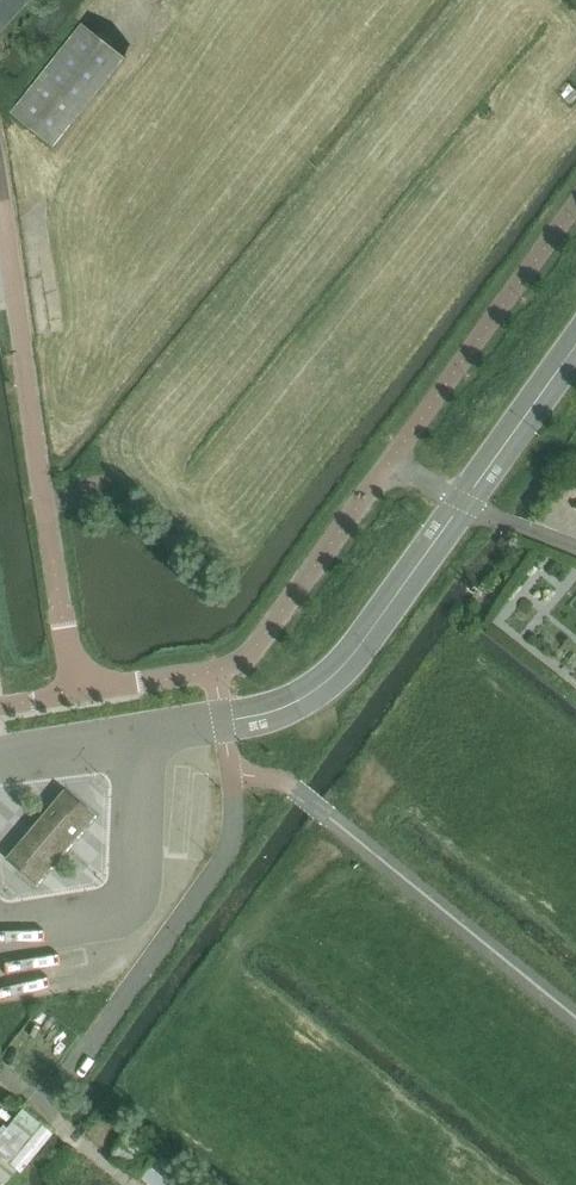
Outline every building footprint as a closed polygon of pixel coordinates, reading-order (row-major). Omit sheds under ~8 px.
[(28,0),(0,0),(0,31),(28,0)] [(82,23),(66,43),(10,114),(52,146),(123,57),(82,23)] [(101,819),(68,790),(8,856),(41,886),(101,819)] [(51,1134),(52,1133),(24,1110),(0,1139),(0,1184),(7,1184),(18,1171),(20,1173),(51,1134)] [(129,1164),(144,1153),(134,1139),(119,1150),(129,1164)] [(160,1148),(140,1172),(156,1184),(203,1184),(160,1148)]
